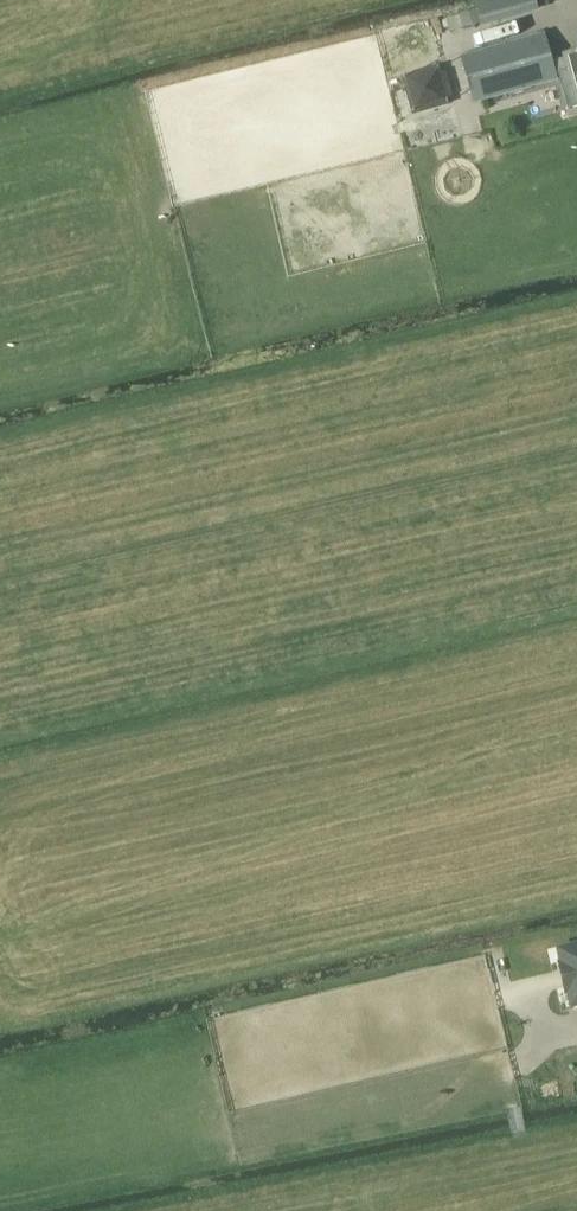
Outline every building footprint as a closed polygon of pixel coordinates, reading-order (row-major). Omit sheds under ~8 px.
[(539,10),(538,8),(536,0),(493,0),(478,4),(479,7),(483,20),(484,26),(539,10)] [(483,20),(479,7),(446,16),(450,30),(483,20)] [(558,79),(556,74),(559,73),(568,108),(576,106),(576,51),(565,55),(565,58),(553,61),(545,34),(463,57),(476,102),(558,79)] [(415,112),(448,102),(439,69),(405,78),(415,112)] [(559,949),(563,963),(559,964),(565,991),(569,990),(573,1004),(576,1003),(576,945),(559,949)]
